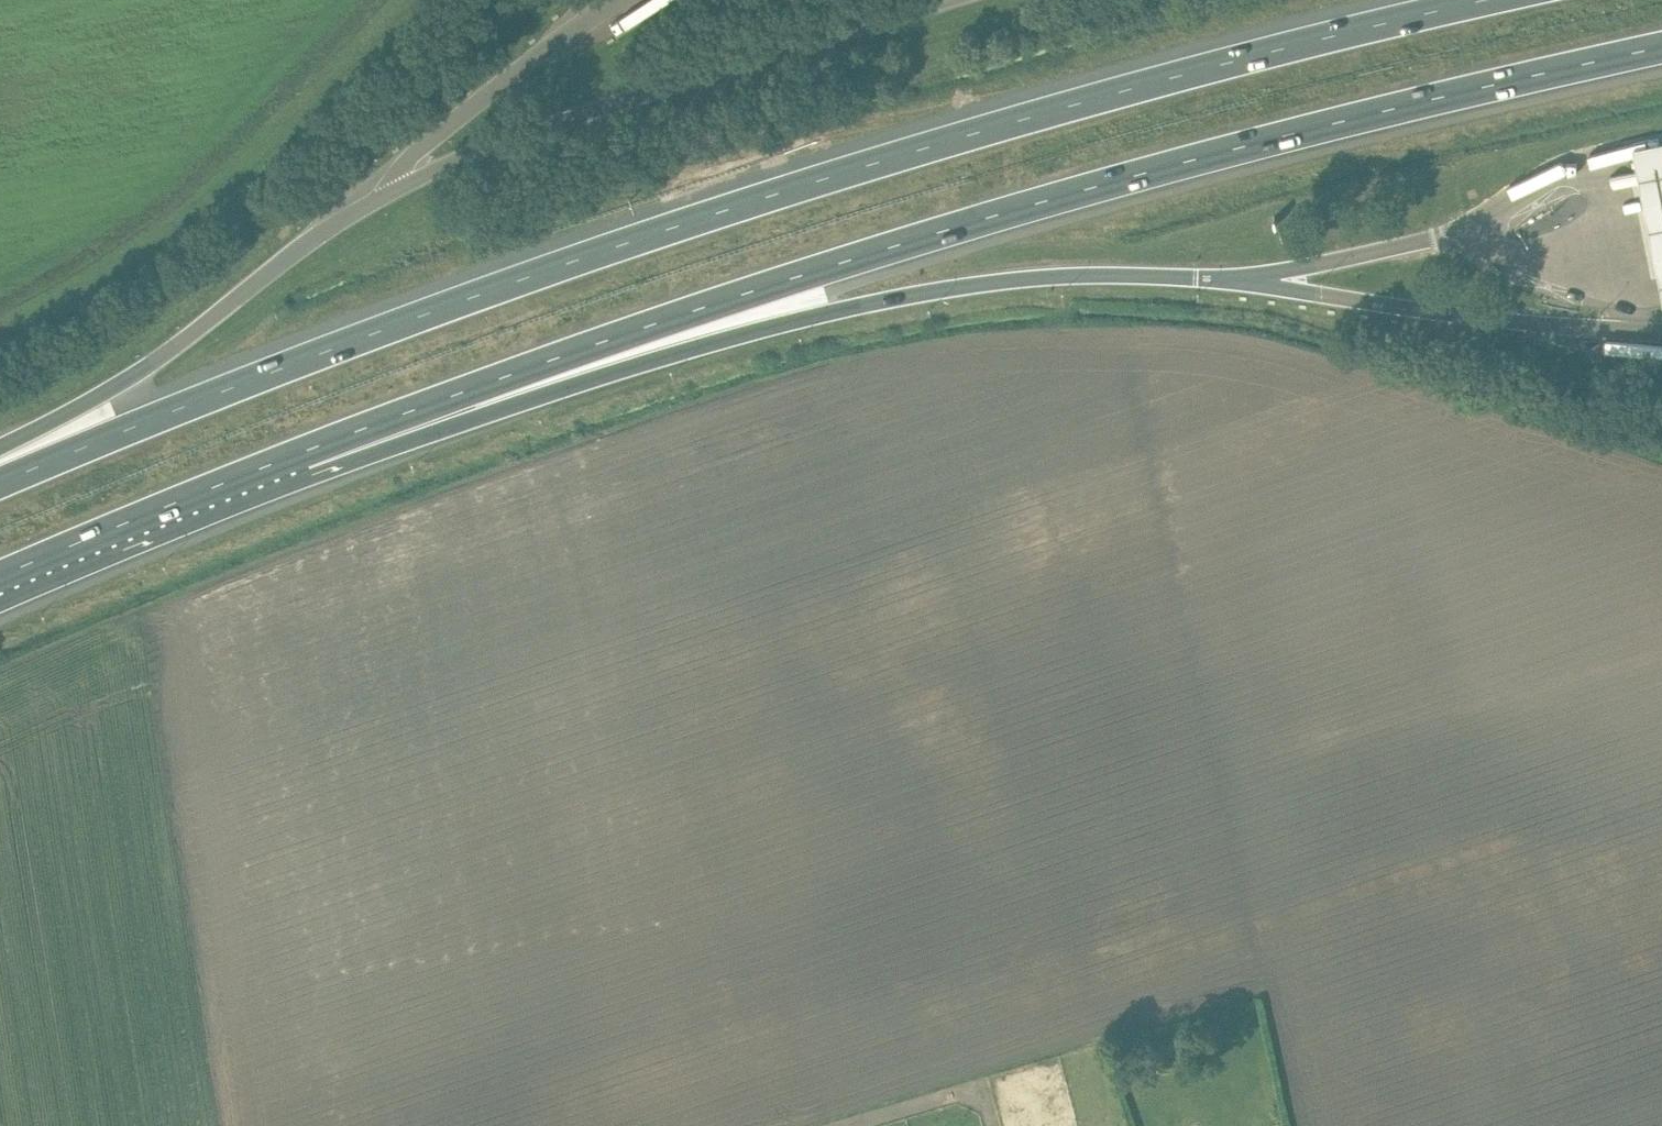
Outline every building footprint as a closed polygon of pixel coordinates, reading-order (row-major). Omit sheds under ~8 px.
[(1624,141),(1656,305),(1661,304),(1661,133),(1624,141)]
